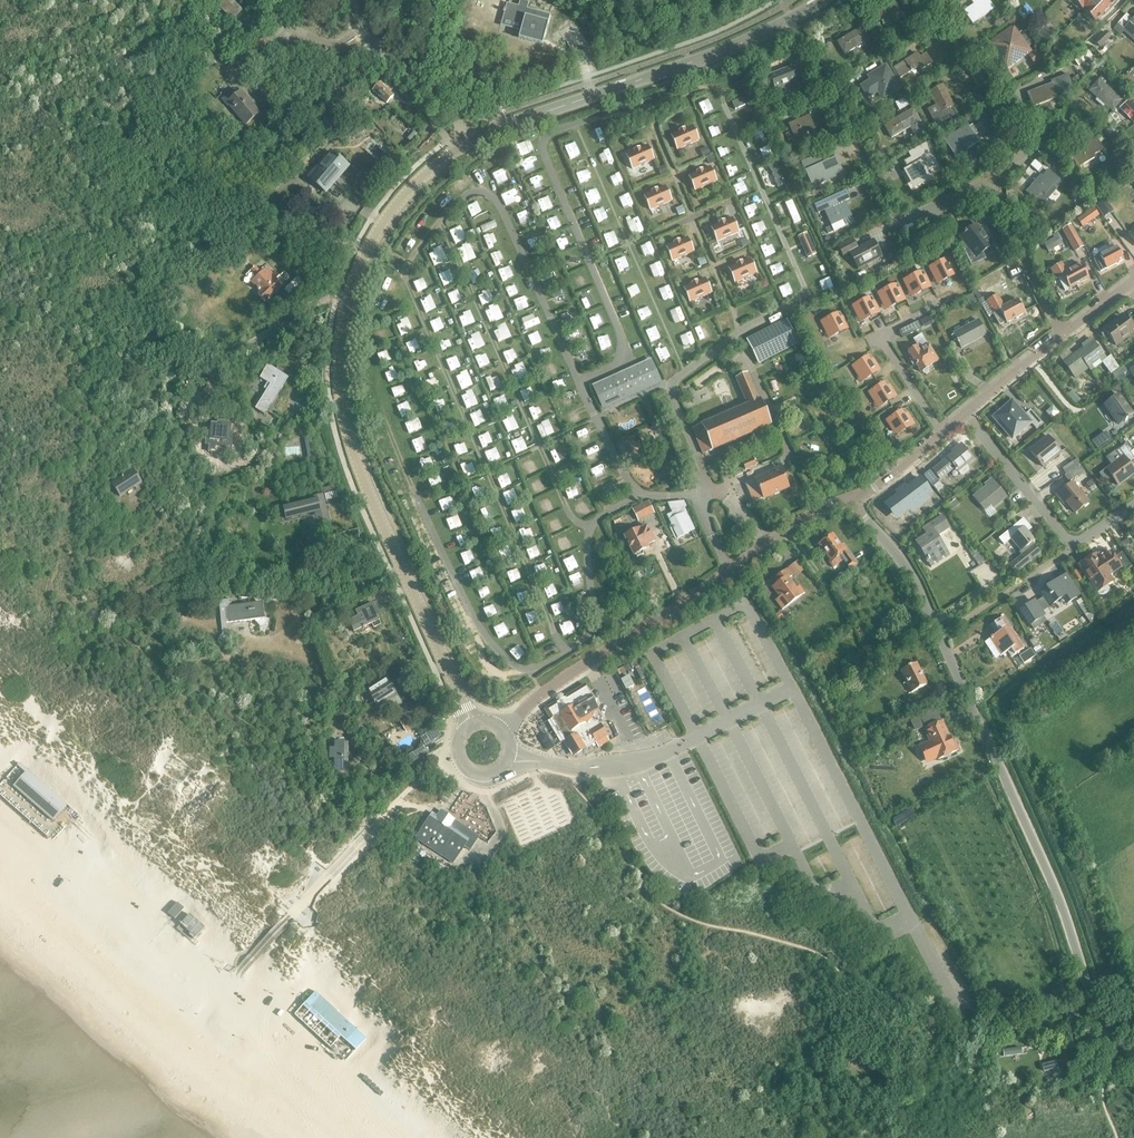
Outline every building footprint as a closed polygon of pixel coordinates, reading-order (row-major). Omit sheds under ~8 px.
[(231,5),(226,0),(223,0),(217,6),(227,16),(229,14),(234,19),(243,10),(234,2),(231,5)] [(502,18),(513,21),(522,24),(520,31),(518,39),(542,45),(544,38),(550,15),(527,9),(529,3),(520,0),(518,6),(506,3),(502,18)] [(972,24),(984,16),(983,14),(992,8),(987,0),(983,0),(978,3),(980,5),(966,15),(972,24)] [(1071,0),(1072,2),(1071,3),(1080,12),(1081,11),(1083,12),(1095,0),(1071,0)] [(1083,12),(1084,12),(1083,13),(1085,14),(1084,15),(1092,23),(1093,22),(1095,24),(1104,14),(1105,15),(1105,14),(1104,13),(1107,10),(1108,11),(1109,10),(1108,10),(1117,0),(1116,0),(1095,0),(1083,12)] [(896,8),(891,12),(888,8),(876,16),(882,25),(890,20),(893,23),(902,17),(896,8)] [(1132,20),(1126,14),(1113,28),(1120,34),(1123,30),(1133,40),(1133,17),(1132,20)] [(837,43),(845,55),(870,40),(862,27),(837,43)] [(1014,63),(1017,64),(1021,61),(1021,59),(1030,53),(1015,29),(1001,38),(1003,42),(993,48),(1000,60),(1000,62),(1002,66),(1005,66),(1006,69),(1014,63)] [(1094,42),(1100,48),(1111,38),(1105,31),(1094,42)] [(257,36),(246,47),(254,56),(266,44),(257,36)] [(925,55),(919,59),(916,54),(894,69),(900,79),(919,67),(921,70),(931,64),(925,55)] [(770,77),(778,96),(789,92),(788,89),(796,85),(794,79),(790,69),(770,77)] [(860,87),(868,99),(878,93),(882,101),(900,89),(888,70),(860,87)] [(1029,96),(1033,108),(1046,103),(1045,100),(1056,96),(1055,94),(1073,87),(1068,75),(1050,81),(1052,85),(1044,88),(1045,91),(1029,96)] [(372,91),(386,104),(393,97),(385,89),(388,86),(382,81),(372,91)] [(1089,92),(1113,112),(1122,101),(1098,81),(1089,92)] [(928,92),(939,114),(954,106),(943,85),(928,92)] [(243,96),(238,100),(233,93),(223,102),(230,110),(232,108),(248,127),(260,116),(243,96)] [(749,95),(732,103),(735,110),(752,102),(749,95)] [(895,103),(899,111),(910,105),(905,97),(895,103)] [(1133,121),(1133,105),(1131,101),(1123,107),(1133,121)] [(914,136),(926,130),(913,109),(884,126),(891,139),(910,128),(914,136)] [(988,110),(980,114),(984,119),(991,114),(988,110)] [(789,127),(794,138),(804,134),(803,132),(812,128),(808,117),(795,123),(795,125),(789,127)] [(671,135),(677,150),(699,141),(693,126),(671,135)] [(968,126),(945,140),(955,157),(978,143),(968,126)] [(754,132),(763,153),(771,150),(761,128),(754,132)] [(1071,156),(1078,168),(1094,159),(1093,156),(1103,150),(1097,140),(1071,156)] [(626,155),(632,170),(654,160),(648,145),(626,155)] [(909,166),(902,169),(912,189),(936,176),(934,172),(927,159),(926,158),(931,155),(927,149),(912,158),(914,161),(907,164),(909,166)] [(309,178),(326,192),(347,167),(330,152),(309,178)] [(830,177),(831,179),(840,175),(832,154),(820,159),(820,161),(817,162),(816,158),(802,163),(811,189),(825,183),(824,179),(830,177)] [(1117,162),(1124,175),(1133,169),(1126,157),(1117,162)] [(769,167),(778,188),(785,185),(776,163),(769,167)] [(688,176),(695,192),(717,182),(710,167),(688,176)] [(1043,205),(1062,183),(1048,170),(1042,177),(1041,176),(1027,193),(1036,201),(1037,199),(1043,205)] [(643,196),(650,211),(672,201),(665,186),(643,196)] [(846,191),(815,206),(818,213),(824,210),(831,226),(826,229),(828,234),(834,231),(834,232),(845,227),(841,218),(850,214),(844,201),(849,199),(846,191)] [(1104,200),(1096,206),(1104,217),(1113,210),(1104,200)] [(299,205),(296,213),(317,221),(320,212),(299,205)] [(1093,208),(1077,220),(1083,227),(1099,216),(1093,208)] [(710,227),(717,243),(739,233),(732,218),(710,227)] [(482,232),(497,226),(495,221),(480,227),(482,232)] [(976,224),(959,238),(965,245),(962,248),(971,266),(978,262),(976,258),(993,245),(976,224)] [(1074,252),(1083,247),(1071,225),(1064,229),(1070,241),(1069,242),(1074,252)] [(1043,244),(1048,252),(1063,245),(1057,233),(1053,236),(1054,238),(1043,244)] [(805,235),(797,237),(807,259),(815,255),(805,235)] [(665,247),(672,262),(694,252),(687,237),(665,247)] [(873,239),(857,248),(853,239),(838,247),(843,257),(850,254),(858,270),(883,257),(873,239)] [(1106,269),(1107,270),(1123,261),(1116,248),(1099,257),(1094,260),(1100,273),(1106,269)] [(308,250),(292,264),(298,271),(314,256),(308,250)] [(728,268),(735,284),(757,274),(750,259),(728,268)] [(941,282),(947,279),(947,280),(953,276),(945,260),(939,263),(929,268),(935,279),(938,277),(941,282)] [(1068,265),(1063,267),(1062,263),(1049,270),(1055,281),(1057,280),(1064,292),(1069,290),(1089,280),(1081,265),(1071,270),(1068,265)] [(255,266),(251,270),(255,275),(260,271),(255,266)] [(267,267),(251,282),(260,293),(258,295),(264,302),(281,286),(276,280),(279,277),(275,272),(273,274),(267,267)] [(980,285),(983,291),(1005,279),(1001,272),(980,285)] [(915,295),(921,292),(928,289),(919,273),(913,275),(913,276),(903,281),(909,292),(912,290),(915,295)] [(683,288),(690,303),(712,293),(705,278),(683,288)] [(889,308),(895,305),(902,302),(893,285),(887,288),(887,289),(878,293),(883,304),(887,303),(889,308)] [(1017,300),(1004,307),(997,295),(986,302),(993,315),(999,311),(1006,324),(1025,314),(1017,300)] [(864,321),(870,318),(876,315),(868,298),(861,301),(862,301),(852,306),(858,317),(861,315),(864,321)] [(832,337),(838,334),(845,331),(836,314),(830,317),(820,322),(826,333),(829,331),(832,337)] [(928,321),(936,334),(945,328),(938,316),(928,321)] [(746,342),(758,366),(798,345),(786,321),(757,336),(746,342)] [(953,333),(962,349),(986,336),(977,321),(953,333)] [(1133,333),(1133,331),(1127,321),(1116,329),(1111,324),(1101,331),(1097,325),(1092,328),(1101,340),(1103,338),(1104,339),(1108,336),(1116,347),(1133,333)] [(907,333),(910,340),(929,331),(926,324),(907,333)] [(1104,361),(1105,359),(1090,339),(1085,343),(1087,345),(1063,363),(1075,379),(1088,369),(1091,372),(1104,362),(1104,361)] [(936,375),(935,375),(944,369),(928,342),(919,348),(923,354),(914,360),(918,367),(916,369),(919,375),(922,373),(927,381),(928,380),(930,383),(931,384),(936,381),(936,379),(934,376),(936,375)] [(1104,361),(1104,362),(1113,373),(1119,369),(1110,356),(1105,359),(1104,361)] [(865,380),(871,376),(877,373),(867,357),(861,360),(861,361),(852,366),(858,377),(862,375),(865,380)] [(592,386),(603,410),(662,383),(651,359),(592,386)] [(255,409),(265,415),(288,379),(267,366),(260,379),(267,383),(264,389),(266,391),(255,409)] [(1112,375),(1116,380),(1127,373),(1123,367),(1112,375)] [(707,430),(718,456),(723,454),(785,427),(762,376),(751,381),(762,406),(712,428),(707,430)] [(881,406),(887,402),(887,403),(893,399),(883,383),(877,387),(868,393),(875,403),(878,401),(881,406)] [(193,403),(202,410),(211,399),(202,392),(193,403)] [(1119,396),(1105,406),(1118,424),(1132,415),(1119,396)] [(1030,411),(1024,416),(1012,402),(993,418),(1012,440),(1031,423),(1036,429),(1042,424),(1030,411)] [(899,434),(905,430),(911,427),(901,411),(895,415),(886,421),(892,431),(896,429),(899,434)] [(222,441),(232,441),(234,424),(208,421),(205,455),(221,456),(222,441)] [(1106,432),(1092,442),(1098,450),(1111,441),(1106,432)] [(1030,452),(1043,468),(1061,454),(1047,438),(1030,452)] [(1128,442),(1124,445),(1130,453),(1133,458),(1133,449),(1128,442)] [(960,476),(968,471),(965,467),(974,460),(961,445),(951,453),(953,454),(932,470),(939,480),(954,468),(960,476)] [(1119,486),(1133,475),(1133,471),(1128,464),(1133,460),(1133,459),(1124,445),(1115,452),(1120,459),(1106,469),(1119,486)] [(660,462),(667,458),(665,453),(657,457),(657,456),(651,459),(656,469),(662,465),(660,462)] [(742,463),(745,470),(757,466),(754,458),(742,463)] [(1064,476),(1069,483),(1084,473),(1076,460),(1062,470),(1066,475),(1064,476)] [(756,503),(788,489),(780,469),(754,480),(755,481),(747,484),(748,485),(745,486),(744,485),(735,489),(739,499),(748,495),(748,494),(751,492),(756,503)] [(111,484),(120,497),(142,483),(133,470),(111,484)] [(924,477),(933,487),(938,482),(930,472),(924,477)] [(915,483),(891,501),(901,515),(932,493),(921,479),(915,483)] [(990,506),(993,509),(1006,498),(992,481),(986,486),(988,488),(975,498),(985,511),(990,506)] [(1076,514),(1089,503),(1073,483),(1057,496),(1062,502),(1064,500),(1076,514)] [(318,528),(331,526),(325,501),(338,498),(336,491),(317,495),(318,499),(283,508),(286,520),(315,513),(318,528)] [(677,539),(694,531),(683,508),(686,507),(684,502),(667,503),(672,513),(666,516),(672,528),(672,529),(673,531),(673,530),(677,539)] [(927,534),(915,541),(925,556),(932,551),(935,556),(945,550),(936,537),(949,529),(940,516),(923,528),(927,534)] [(1031,544),(1035,541),(1025,529),(1029,525),(1024,519),(999,540),(1004,546),(1011,540),(1024,555),(1009,567),(1016,575),(1041,554),(1034,546),(1033,547),(1031,544)] [(647,546),(655,543),(647,527),(640,531),(639,530),(624,538),(634,557),(634,556),(637,559),(637,560),(644,556),(643,552),(649,549),(647,546)] [(833,535),(819,546),(832,562),(830,564),(834,569),(850,556),(843,546),(842,547),(833,535)] [(1109,576),(1121,568),(1111,553),(1105,558),(1102,554),(1096,557),(1095,556),(1081,566),(1100,596),(1103,596),(1106,595),(1108,592),(1110,589),(1108,586),(1113,583),(1109,576)] [(1116,557),(1126,572),(1132,568),(1123,553),(1116,557)] [(855,562),(848,567),(851,571),(857,565),(855,562)] [(800,586),(796,588),(789,579),(792,576),(787,569),(776,578),(779,582),(773,587),(781,598),(776,601),(783,610),(805,593),(800,586)] [(1071,574),(1076,583),(1082,579),(1077,570),(1071,574)] [(1062,599),(1067,605),(1079,597),(1065,576),(1039,594),(1049,608),(1062,599)] [(344,587),(353,599),(364,591),(355,579),(344,587)] [(262,604),(230,607),(230,604),(232,604),(231,600),(219,601),(222,635),(220,635),(218,639),(225,642),(226,640),(228,640),(226,624),(264,620),(262,604)] [(1033,601),(1020,610),(1031,626),(1034,631),(1044,624),(1041,619),(1044,617),(1041,612),(1042,611),(1037,603),(1035,604),(1033,601)] [(374,629),(381,626),(379,621),(380,621),(373,605),(356,612),(358,618),(349,622),(354,633),(372,625),(374,629)] [(1011,658),(1025,648),(1003,617),(994,624),(993,623),(990,626),(996,635),(985,642),(997,659),(1007,652),(1011,658)] [(901,671),(912,693),(928,685),(917,663),(901,671)] [(385,679),(368,690),(378,706),(395,695),(385,679)] [(547,710),(550,716),(552,719),(561,733),(574,756),(584,750),(607,736),(601,725),(604,723),(601,720),(602,719),(598,710),(591,695),(586,687),(569,697),(568,696),(564,699),(558,702),(554,705),(554,706),(547,710)] [(919,703),(923,709),(936,703),(933,696),(919,703)] [(955,741),(952,742),(942,721),(924,729),(935,753),(932,754),(936,762),(960,751),(955,741)] [(435,728),(420,737),(425,746),(441,736),(435,728)] [(341,773),(348,773),(348,744),(336,743),(336,750),(331,750),(330,760),(335,760),(335,766),(341,766),(341,773)] [(392,746),(387,749),(389,754),(399,761),(403,757),(395,751),(392,746)] [(26,773),(25,775),(14,787),(53,822),(68,805),(20,763),(17,766),(26,773)] [(617,792),(612,795),(621,811),(626,808),(617,792)] [(432,814),(416,839),(445,858),(454,864),(465,847),(470,851),(479,837),(441,812),(437,818),(432,814)] [(189,914),(180,924),(181,924),(190,933),(189,935),(194,940),(205,927),(189,914)] [(306,1003),(305,1003),(356,1050),(367,1039),(316,992),(306,1003)]
